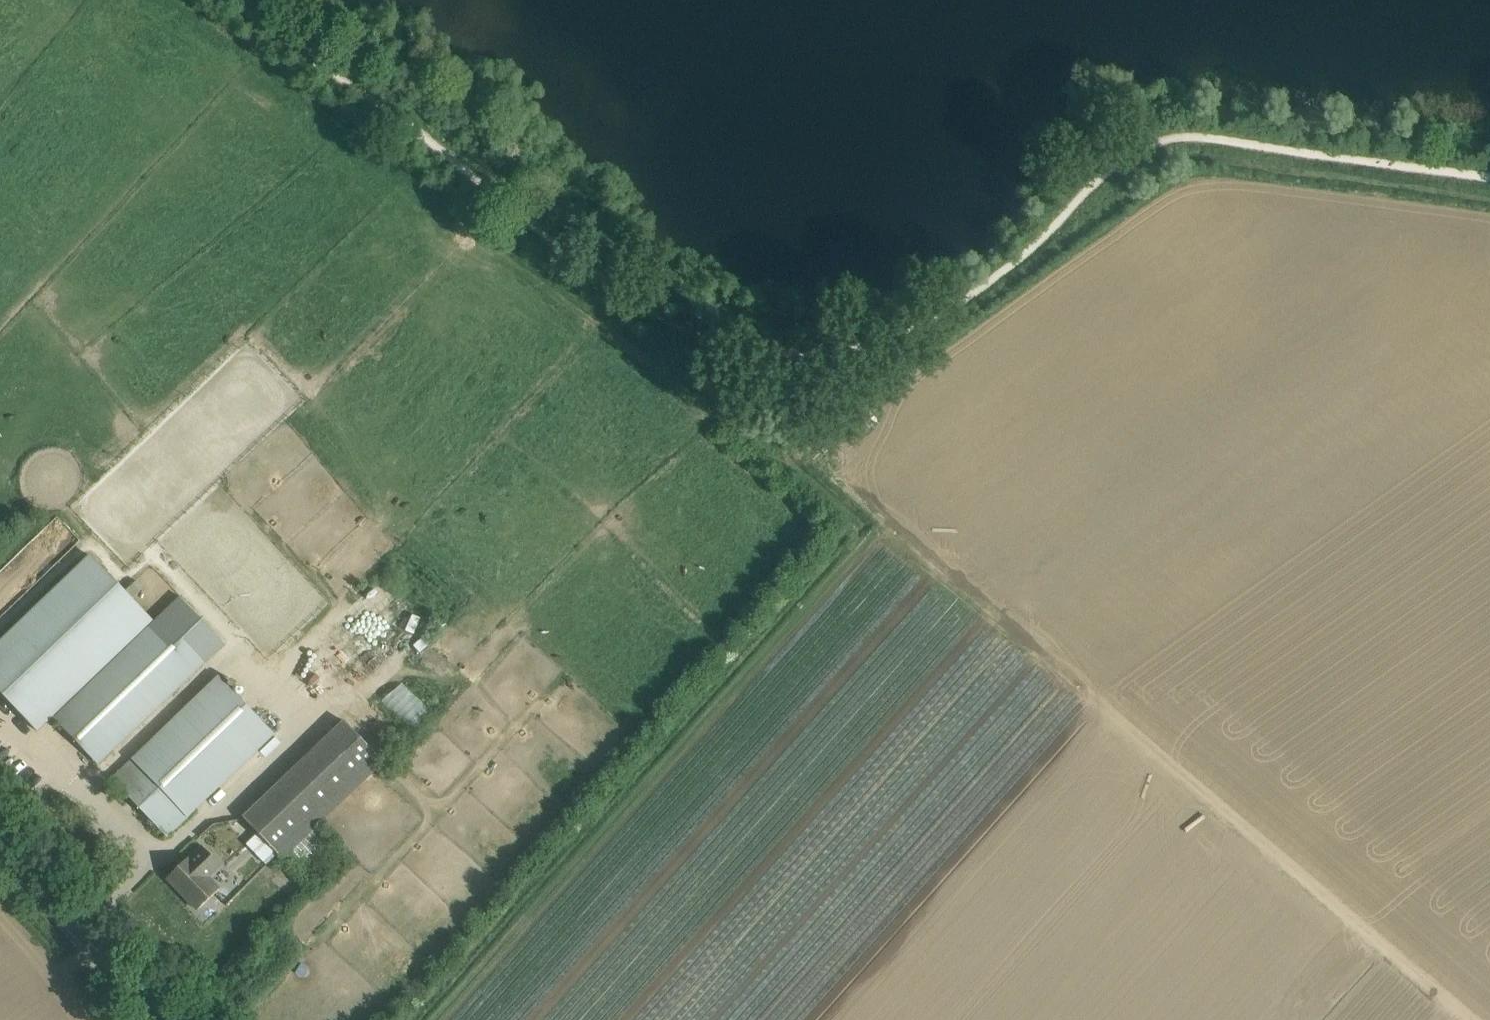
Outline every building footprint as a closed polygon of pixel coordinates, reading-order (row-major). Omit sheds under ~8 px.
[(52,717),(152,621),(90,556),(0,642),(0,693),(37,731),(52,717)] [(182,595),(230,638),(239,628),(191,585),(182,595)] [(179,595),(152,621),(52,717),(97,764),(133,730),(142,739),(151,730),(142,721),(224,643),(179,595)] [(273,734),(218,676),(111,779),(167,836),(273,734)] [(242,818),(283,860),(384,763),(343,720),(242,818)] [(201,845),(167,878),(197,910),(219,889),(209,879),(221,867),(201,845)]
